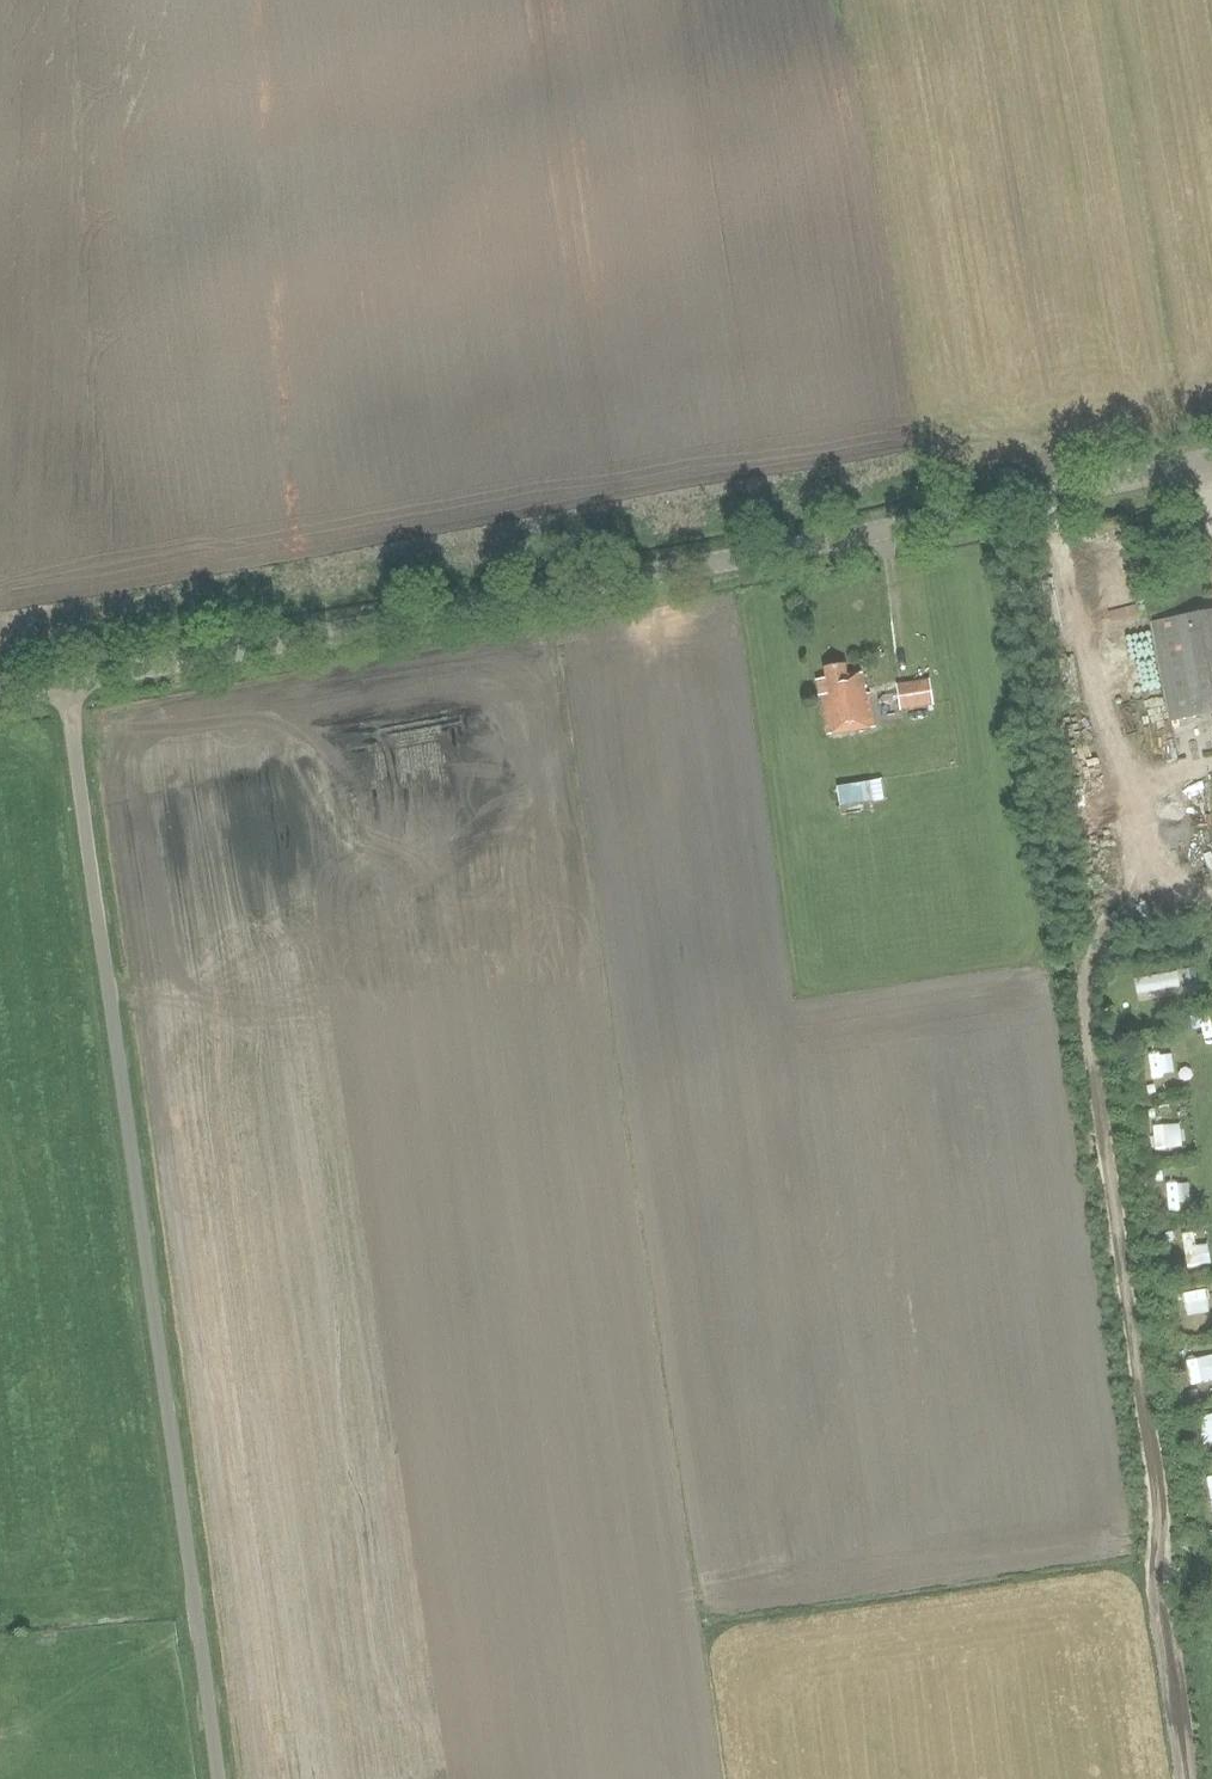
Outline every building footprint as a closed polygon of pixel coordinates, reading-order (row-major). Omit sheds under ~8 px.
[(1211,714),(1211,611),(1151,623),(1170,722),(1211,714)] [(828,735),(875,728),(872,710),(868,711),(862,673),(848,675),(846,666),(824,669),(826,680),(818,681),(820,697),(822,696),(828,735)] [(933,705),(929,680),(897,685),(901,710),(933,705)] [(873,801),(870,782),(837,787),(840,806),(873,801)] [(1139,972),(1140,988),(1184,985),(1183,970),(1139,972)] [(1190,1265),(1203,1263),(1198,1229),(1186,1231),(1190,1265)] [(1211,1318),(1211,1294),(1189,1297),(1192,1320),(1211,1318)]
